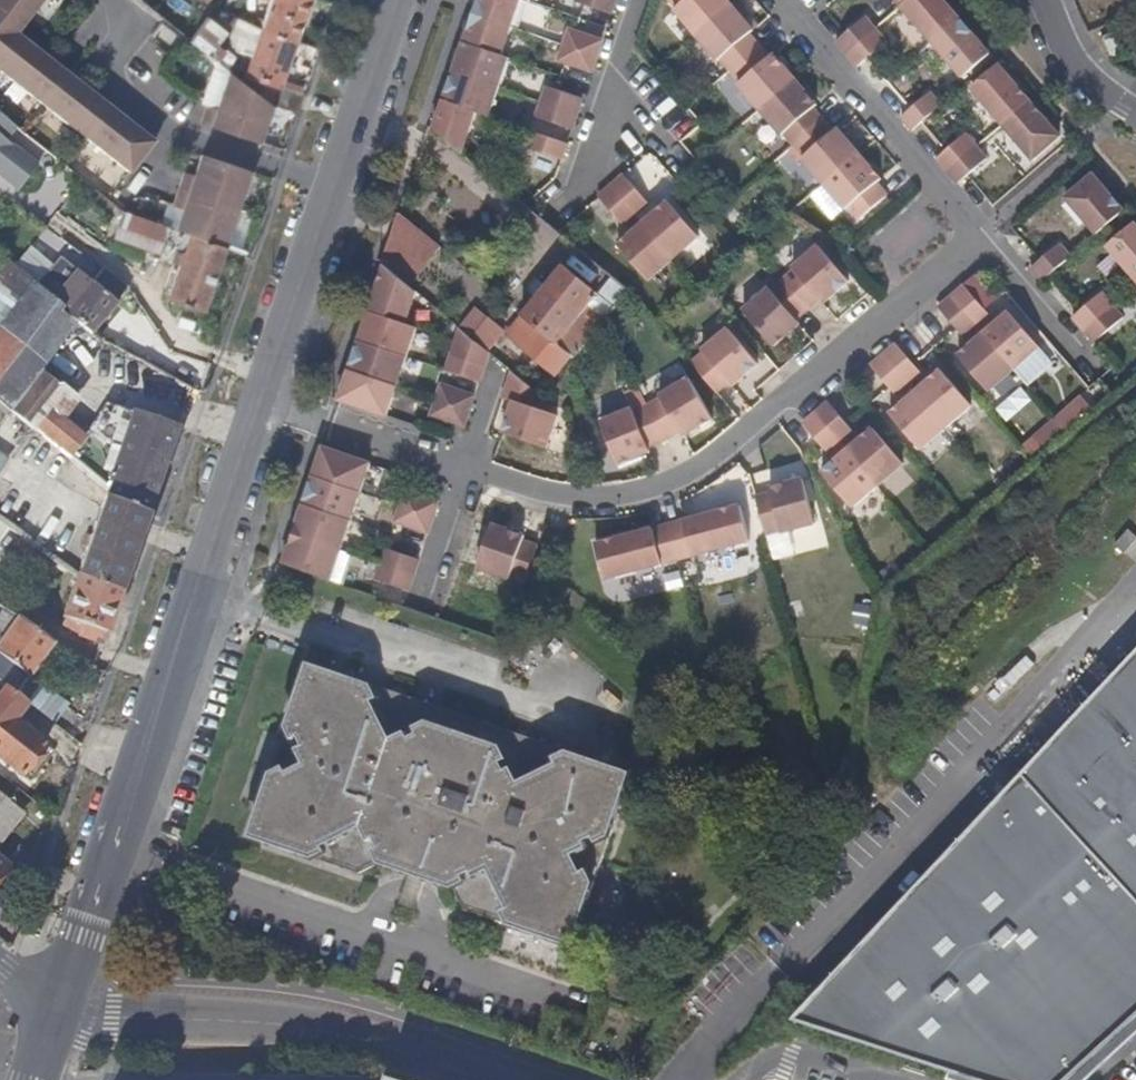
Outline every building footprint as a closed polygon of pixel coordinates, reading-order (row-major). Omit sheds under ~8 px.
[(40,0),(0,0),(0,2),(25,20),(40,0)] [(309,0),(269,0),(260,23),(261,24),(258,30),(276,36),(277,31),(296,39),(309,0)] [(519,0),(478,0),(473,14),(510,26),(519,0)] [(614,0),(574,0),(573,1),(609,13),(614,0)] [(725,0),(667,0),(674,8),(672,11),(694,35),(729,4),(725,0)] [(943,0),(907,0),(901,6),(930,41),(958,17),(943,0)] [(25,20),(0,2),(0,65),(20,39),(14,33),(25,20)] [(528,25),(541,27),(545,5),(532,3),(528,25)] [(746,34),(751,30),(729,4),(694,35),(711,55),(716,60),(718,59),(728,70),(756,46),(746,34)] [(210,47),(225,27),(211,16),(206,12),(187,37),(219,63),(224,57),(210,47)] [(500,54),(510,26),(473,14),(463,41),(500,54)] [(845,53),(874,29),(863,16),(835,42),(845,53)] [(989,52),(958,17),(930,41),(939,50),(962,77),(989,52)] [(253,46),(258,30),(261,24),(260,23),(253,21),(244,43),(253,46)] [(595,55),(600,40),(566,29),(561,44),(595,55)] [(856,67),(884,41),(874,29),(845,53),(856,67)] [(1124,52),(1115,29),(1102,36),(1110,57),(1124,52)] [(280,86),(296,39),(277,31),(276,36),(258,30),(253,46),(245,69),(244,73),(280,86)] [(20,39),(0,65),(0,74),(40,105),(65,74),(20,39)] [(497,86),(507,57),(500,54),(463,41),(453,71),(497,86)] [(589,71),(595,55),(561,44),(556,59),(589,71)] [(793,79),(781,66),(771,54),(767,58),(756,46),(728,70),(738,82),(736,84),(758,109),(793,79)] [(1030,99),(999,63),(971,88),(1002,123),(1030,99)] [(258,143),(272,103),(241,78),(228,70),(215,109),(205,105),(199,123),(258,143)] [(497,86),(453,71),(443,100),(460,106),(475,111),(487,116),(497,86)] [(296,113),(302,94),(280,86),(244,73),(241,78),(272,103),(296,113)] [(108,108),(65,74),(40,105),(83,140),(108,108)] [(811,108),(815,104),(793,79),(758,109),(771,124),(780,135),(782,133),(792,145),(821,119),(811,108)] [(575,113),(580,98),(545,84),(539,101),(575,113)] [(911,129),(940,105),(928,92),(900,117),(911,129)] [(1059,133),(1030,99),(1002,123),(1031,158),(1059,133)] [(460,153),(475,111),(460,106),(443,100),(437,118),(432,130),(460,153)] [(570,129),(575,113),(539,101),(533,116),(570,129)] [(152,143),(108,108),(83,140),(127,174),(152,143)] [(3,135),(14,122),(0,111),(0,172),(16,185),(35,161),(3,135)] [(857,154),(834,128),(831,131),(821,119),(792,145),(802,156),(800,158),(822,183),(857,154)] [(559,158),(565,142),(529,130),(524,146),(559,158)] [(946,171),(975,146),(964,133),(936,158),(940,164),(946,171)] [(957,183),(985,158),(975,146),(946,171),(957,183)] [(885,194),(875,182),(879,178),(857,154),(822,183),(844,209),(846,207),(857,219),(885,194)] [(236,210),(249,171),(200,155),(192,175),(182,173),(176,190),(236,210)] [(646,202),(622,174),(609,185),(634,213),(646,202)] [(1097,232),(1124,209),(1094,174),(1067,198),(1097,232)] [(634,213),(609,185),(596,196),(621,225),(634,213)] [(224,246),(236,210),(176,190),(171,207),(180,210),(175,228),(190,233),(224,246)] [(697,235),(666,200),(641,222),(658,241),(672,257),(697,235)] [(158,249),(168,225),(123,207),(114,232),(158,249)] [(406,285),(436,250),(397,220),(390,240),(381,265),(385,268),(406,285)] [(672,257),(658,241),(641,222),(616,244),(647,279),(672,257)] [(1109,246),(1135,277),(1135,222),(1109,246)] [(202,313),(225,247),(224,246),(190,233),(183,255),(180,265),(168,300),(202,313)] [(1041,281),(1071,256),(1059,243),(1031,268),(1041,281)] [(849,280),(818,246),(792,268),(794,270),(782,280),(807,308),(818,298),(823,303),(849,280)] [(180,265),(183,255),(176,252),(173,262),(180,265)] [(67,312),(62,307),(66,303),(53,291),(30,274),(6,255),(4,258),(0,263),(0,334),(2,336),(0,338),(0,399),(10,407),(13,410),(43,371),(82,323),(67,312)] [(59,281),(38,264),(30,274),(53,291),(59,281)] [(92,331),(128,286),(105,265),(67,312),(82,323),(92,331)] [(586,310),(597,297),(561,267),(521,317),(556,346),(586,310)] [(406,324),(416,293),(406,285),(385,268),(370,312),(406,324)] [(807,308),(782,280),(771,290),(769,288),(743,311),(773,345),(799,323),(795,319),(807,308)] [(988,312),(963,285),(951,295),(973,321),(975,323),(988,312)] [(1083,329),(1113,304),(1101,291),(1073,317),(1083,329)] [(973,321),(951,295),(938,307),(963,335),(975,323),(973,321)] [(1094,341),(1123,316),(1113,304),(1083,329),(1094,341)] [(573,356),(601,322),(586,310),(556,346),(570,358),(573,356)] [(1038,346),(1008,311),(984,333),(1009,362),(1014,367),(1038,346)] [(407,357),(417,327),(406,324),(370,312),(360,341),(407,357)] [(556,346),(521,317),(510,329),(511,340),(555,377),(570,358),(556,346)] [(505,334),(493,325),(478,343),(489,352),(505,334)] [(489,352),(478,343),(459,328),(454,340),(450,354),(484,366),(489,352)] [(759,365),(729,330),(703,353),(705,355),(694,365),(717,393),(729,382),(733,387),(759,365)] [(1014,367),(1009,362),(984,333),(958,355),(988,390),(1014,367)] [(397,387),(407,357),(360,341),(359,343),(350,371),(397,387)] [(919,370),(895,344),(883,354),(907,381),(919,370)] [(479,381),(484,366),(450,354),(444,369),(479,381)] [(907,381),(883,354),(870,365),(894,393),(907,381)] [(970,404),(940,369),(915,391),(945,426),(970,404)] [(556,414),(535,407),(540,393),(511,370),(502,397),(512,400),(501,432),(545,447),(556,414)] [(40,420),(64,390),(43,371),(13,410),(74,460),(88,472),(106,449),(86,432),(82,437),(62,421),(60,424),(54,420),(47,427),(40,420)] [(387,415),(397,387),(350,371),(340,399),(387,415)] [(712,417),(689,377),(659,394),(661,396),(648,405),(665,440),(680,429),(683,434),(712,417)] [(469,410),(474,395),(440,384),(435,399),(469,410)] [(64,418),(77,401),(64,390),(40,420),(47,427),(54,420),(60,424),(62,421),(64,418)] [(945,426),(915,391),(889,413),(920,448),(945,426)] [(1041,448),(1093,407),(1082,393),(1030,434),(1041,448)] [(463,426),(469,410),(435,399),(430,415),(463,426)] [(122,440),(133,411),(103,400),(93,429),(122,440)] [(852,429),(828,401),(815,412),(839,440),(852,429)] [(665,440),(648,405),(633,411),(632,408),(600,420),(616,464),(648,451),(646,446),(665,440)] [(148,512),(177,427),(133,411),(122,440),(108,480),(108,483),(106,487),(104,496),(148,512)] [(839,440),(815,412),(802,423),(827,451),(839,440)] [(903,462),(872,427),(847,448),(877,483),(903,462)] [(362,490),(372,461),(324,446),(314,475),(362,490)] [(877,483),(847,448),(821,471),(852,505),(877,483)] [(106,487),(89,473),(88,472),(74,460),(63,476),(101,506),(76,572),(121,588),(148,512),(104,496),(106,487)] [(351,519),(359,496),(362,490),(314,475),(304,504),(351,519)] [(814,522),(801,478),(768,487),(770,493),(754,497),(764,533),(780,529),(781,532),(814,522)] [(435,515),(440,500),(439,499),(406,488),(401,503),(435,515)] [(429,531),(435,515),(401,503),(396,519),(429,531)] [(341,548),(351,519),(304,504),(296,527),(294,532),(341,548)] [(749,541),(740,505),(699,517),(700,521),(685,525),(684,521),(668,525),(677,560),(712,551),(749,541)] [(700,521),(699,517),(684,521),(685,525),(700,521)] [(5,520),(0,526),(7,533),(30,550),(36,542),(5,520)] [(534,558),(538,544),(523,540),(525,534),(492,524),(478,567),(510,578),(510,575),(526,581),(534,558)] [(677,560),(668,525),(653,529),(653,534),(638,538),(636,534),(595,546),(605,580),(677,560)] [(653,534),(653,529),(636,534),(638,538),(653,534)] [(330,578),(341,548),(294,532),(284,562),(329,577),(330,578)] [(66,552),(50,541),(44,549),(60,560),(66,552)] [(415,573),(420,558),(386,546),(382,561),(415,573)] [(414,576),(415,573),(382,561),(376,577),(409,589),(414,576)] [(102,645),(121,588),(76,572),(62,615),(64,616),(81,624),(77,634),(77,635),(102,645)] [(55,642),(0,601),(0,681),(3,683),(18,694),(32,677),(29,674),(43,654),(55,642)] [(81,624),(64,616),(62,623),(77,634),(81,624)] [(1135,1009),(1135,650),(793,1018),(974,1079),(1057,1079),(1135,1009)] [(572,943),(631,769),(307,663),(249,836),(356,871),(376,860),(405,870),(423,875),(451,884),(454,886),(463,907),(572,943)] [(66,704),(32,677),(18,694),(26,701),(52,721),(66,704)] [(13,719),(20,709),(26,701),(18,694),(3,683),(0,688),(0,755),(17,769),(20,772),(42,744),(13,719)] [(0,755),(0,772),(9,779),(17,769),(0,755)] [(2,795),(0,794),(0,836),(20,811),(2,795)] [(0,856),(0,873),(8,863),(0,856)] [(414,904),(423,875),(405,870),(396,898),(414,904)] [(561,960),(567,944),(541,935),(535,951),(561,960)]
